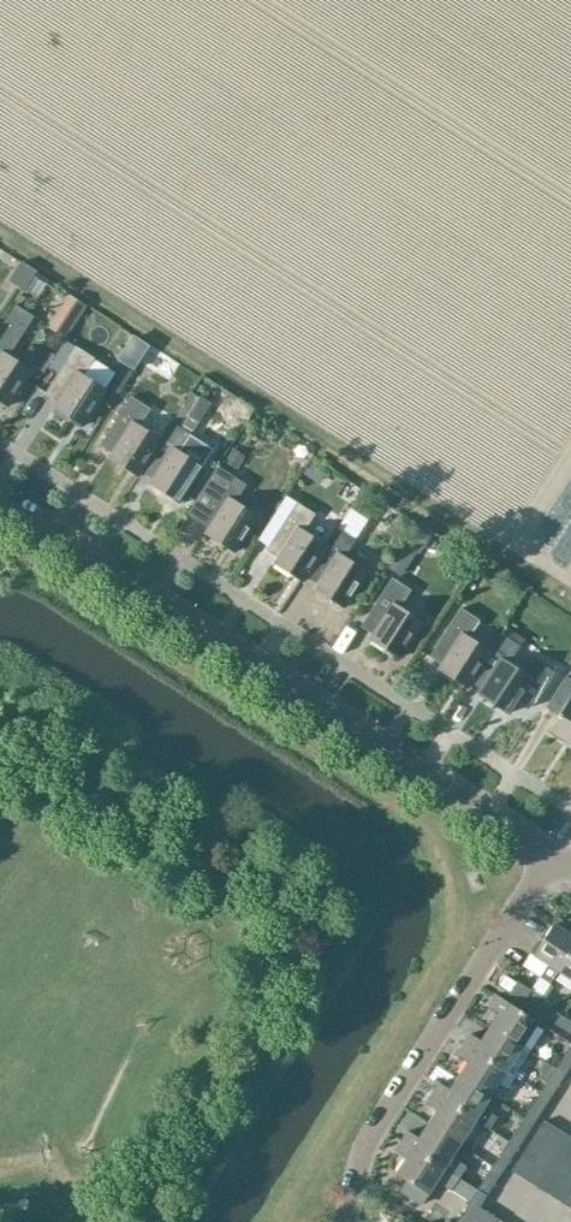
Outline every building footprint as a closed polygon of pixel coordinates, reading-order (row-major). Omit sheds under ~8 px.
[(12,269),(7,277),(15,282),(23,288),(35,270),(19,260),(16,264),(12,269)] [(9,407),(31,373),(8,358),(34,317),(14,304),(0,325),(0,402),(9,407)] [(63,312),(52,329),(65,337),(75,320),(63,312)] [(131,333),(116,357),(132,367),(148,343),(131,333)] [(74,346),(43,395),(55,402),(52,407),(82,426),(105,391),(103,390),(115,372),(94,359),(74,346)] [(159,356),(149,350),(140,363),(150,370),(159,356)] [(159,442),(140,471),(152,478),(148,483),(178,502),(200,467),(212,448),(190,434),(198,422),(187,415),(199,397),(191,392),(182,407),(171,423),(159,442)] [(140,471),(159,442),(137,428),(149,409),(130,396),(99,445),(111,452),(108,457),(137,476),(140,471)] [(199,397),(187,415),(198,422),(199,422),(211,403),(200,396),(199,397)] [(232,449),(224,461),(233,467),(241,455),(232,449)] [(322,469),(310,460),(302,472),(313,480),(322,469)] [(245,484),(226,472),(216,466),(185,514),(207,529),(204,533),(233,552),(256,517),(233,502),(245,484)] [(257,544),(281,497),(270,491),(245,538),(257,544)] [(359,493),(348,509),(366,520),(376,504),(359,493)] [(305,577),(324,546),(302,532),(313,514),(295,502),(264,551),(275,558),(272,562),(302,581),(305,577)] [(412,521),(398,541),(414,551),(428,532),(412,521)] [(324,546),(305,577),(316,584),(313,588),(343,607),(365,572),(342,558),(353,540),(336,529),(324,546)] [(369,639),(398,658),(421,623),(398,608),(409,590),(391,578),(360,626),(372,634),(369,639)] [(468,682),(488,652),(467,638),(479,620),(460,608),(428,656),(439,663),(436,668),(465,687),(468,682)] [(500,634),(488,652),(468,682),(479,689),(476,694),(507,714),(518,698),(534,708),(555,676),(553,675),(555,673),(534,659),(524,675),(507,664),(519,646),(524,638),(505,626),(500,634)] [(570,746),(570,679),(566,676),(548,704),(559,710),(547,730),(570,746)] [(536,999),(554,969),(570,943),(570,925),(570,926),(556,918),(553,923),(552,922),(531,954),(545,963),(528,989),(515,981),(506,993),(530,1008),(536,999)] [(554,969),(570,980),(570,943),(554,969)] [(488,1024),(519,1043),(535,1019),(503,999),(502,1001),(490,993),(485,1002),(497,1010),(488,1024)] [(560,1014),(536,999),(530,1008),(554,1024),(560,1014)] [(554,1024),(570,1035),(570,1021),(560,1014),(554,1024)] [(467,1030),(460,1041),(504,1068),(512,1073),(517,1076),(521,1071),(514,1067),(526,1048),(519,1043),(488,1024),(479,1037),(467,1030)] [(460,1041),(454,1051),(465,1059),(456,1072),(488,1092),(496,1079),(505,1085),(512,1073),(504,1068),(460,1041)] [(561,1071),(570,1056),(570,1042),(569,1041),(553,1065),(561,1071)] [(537,1090),(546,1095),(561,1071),(553,1065),(537,1090)] [(472,1117),(489,1128),(497,1116),(480,1105),(488,1092),(456,1072),(447,1086),(436,1079),(429,1089),(472,1117)] [(425,1121),(457,1141),(472,1117),(429,1089),(423,1099),(434,1106),(425,1121)] [(521,1114),(530,1120),(546,1095),(537,1090),(521,1114)] [(506,1139),(514,1144),(530,1120),(521,1114),(506,1139)] [(525,1142),(538,1151),(554,1126),(541,1118),(525,1142)] [(405,1129),(399,1138),(457,1176),(464,1165),(448,1155),(457,1141),(425,1121),(415,1136),(405,1129)] [(554,1126),(538,1151),(550,1159),(566,1134),(554,1126)] [(563,1167),(570,1154),(570,1137),(566,1134),(550,1159),(563,1167)] [(399,1138),(392,1148),(403,1155),(394,1170),(404,1176),(397,1186),(419,1200),(425,1190),(433,1178),(449,1189),(457,1176),(399,1138)] [(490,1163),(498,1169),(514,1144),(506,1139),(490,1163)] [(509,1167),(522,1176),(538,1151),(525,1142),(509,1167)] [(550,1159),(538,1151),(522,1176),(534,1184),(550,1159)] [(563,1167),(570,1172),(570,1154),(563,1167)] [(534,1184),(547,1192),(563,1167),(550,1159),(534,1184)] [(490,1163),(474,1188),(483,1193),(498,1169),(490,1163)] [(560,1200),(570,1182),(570,1172),(563,1167),(547,1192),(560,1200)] [(560,1200),(570,1207),(570,1182),(560,1200)] [(452,1221),(491,1221),(495,1216),(483,1209),(479,1206),(476,1204),(483,1193),(474,1188),(458,1212),(452,1221)] [(421,1213),(407,1204),(402,1212),(416,1221),(421,1213)]
